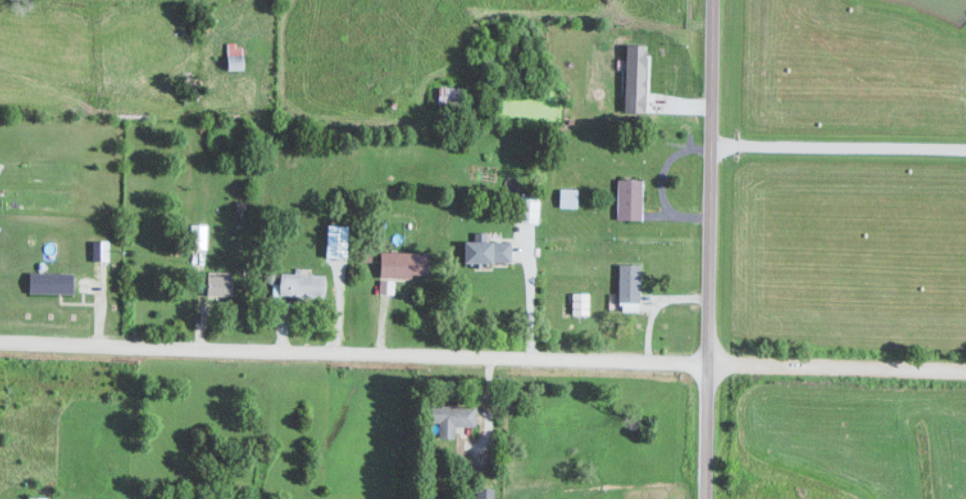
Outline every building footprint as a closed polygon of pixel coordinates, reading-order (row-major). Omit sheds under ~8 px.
[(266,38),(253,38),(253,57),(266,57),(266,38)] [(242,69),(241,47),(224,47),(224,69),(242,69)] [(463,86),(436,86),(436,104),(463,104),(463,86)] [(640,220),(640,179),(615,179),(615,220),(640,220)] [(576,207),(576,188),(557,188),(557,207),(576,207)] [(537,196),(516,196),(516,223),(537,223),(537,196)] [(459,241),(459,262),(509,262),(509,241),(486,241),(486,232),(472,232),(472,241),(459,241)] [(425,276),(425,252),(377,252),(377,276),(425,276)] [(616,310),(636,310),(636,264),(616,264),(616,310)] [(71,293),(71,272),(26,272),(26,293),(71,293)] [(321,297),(322,274),(272,272),(271,295),(321,297)] [(230,295),(230,273),(203,273),(203,295),(230,295)] [(473,405),(421,405),(421,423),(435,423),(434,437),(451,438),(452,426),(473,426),(473,405)]
